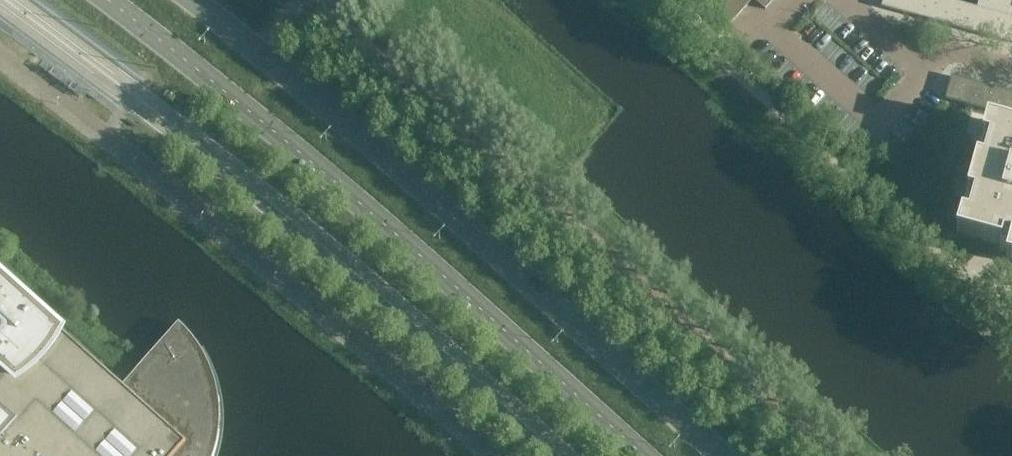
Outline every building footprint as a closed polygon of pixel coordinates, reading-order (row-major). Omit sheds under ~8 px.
[(719,0),(711,9),(729,26),(737,16),(719,0)] [(737,0),(719,0),(737,16),(745,8),(737,0)] [(772,0),(754,0),(765,9),(773,1),(772,0)] [(977,8),(947,0),(883,0),(882,7),(1011,43),(1011,18),(1007,17),(1011,0),(979,0),(977,8)] [(951,76),(945,99),(1011,117),(1011,92),(951,76)] [(128,120),(127,122),(129,123),(128,125),(132,128),(133,126),(135,127),(136,126),(128,120)] [(987,120),(956,233),(1009,248),(1005,259),(1011,261),(1011,126),(987,120)] [(217,441),(220,423),(219,404),(216,386),(210,369),(202,352),(191,337),(179,324),(122,387),(56,328),(53,331),(33,313),(36,310),(0,278),(0,370),(5,374),(0,379),(0,455),(213,455),(217,441)]
